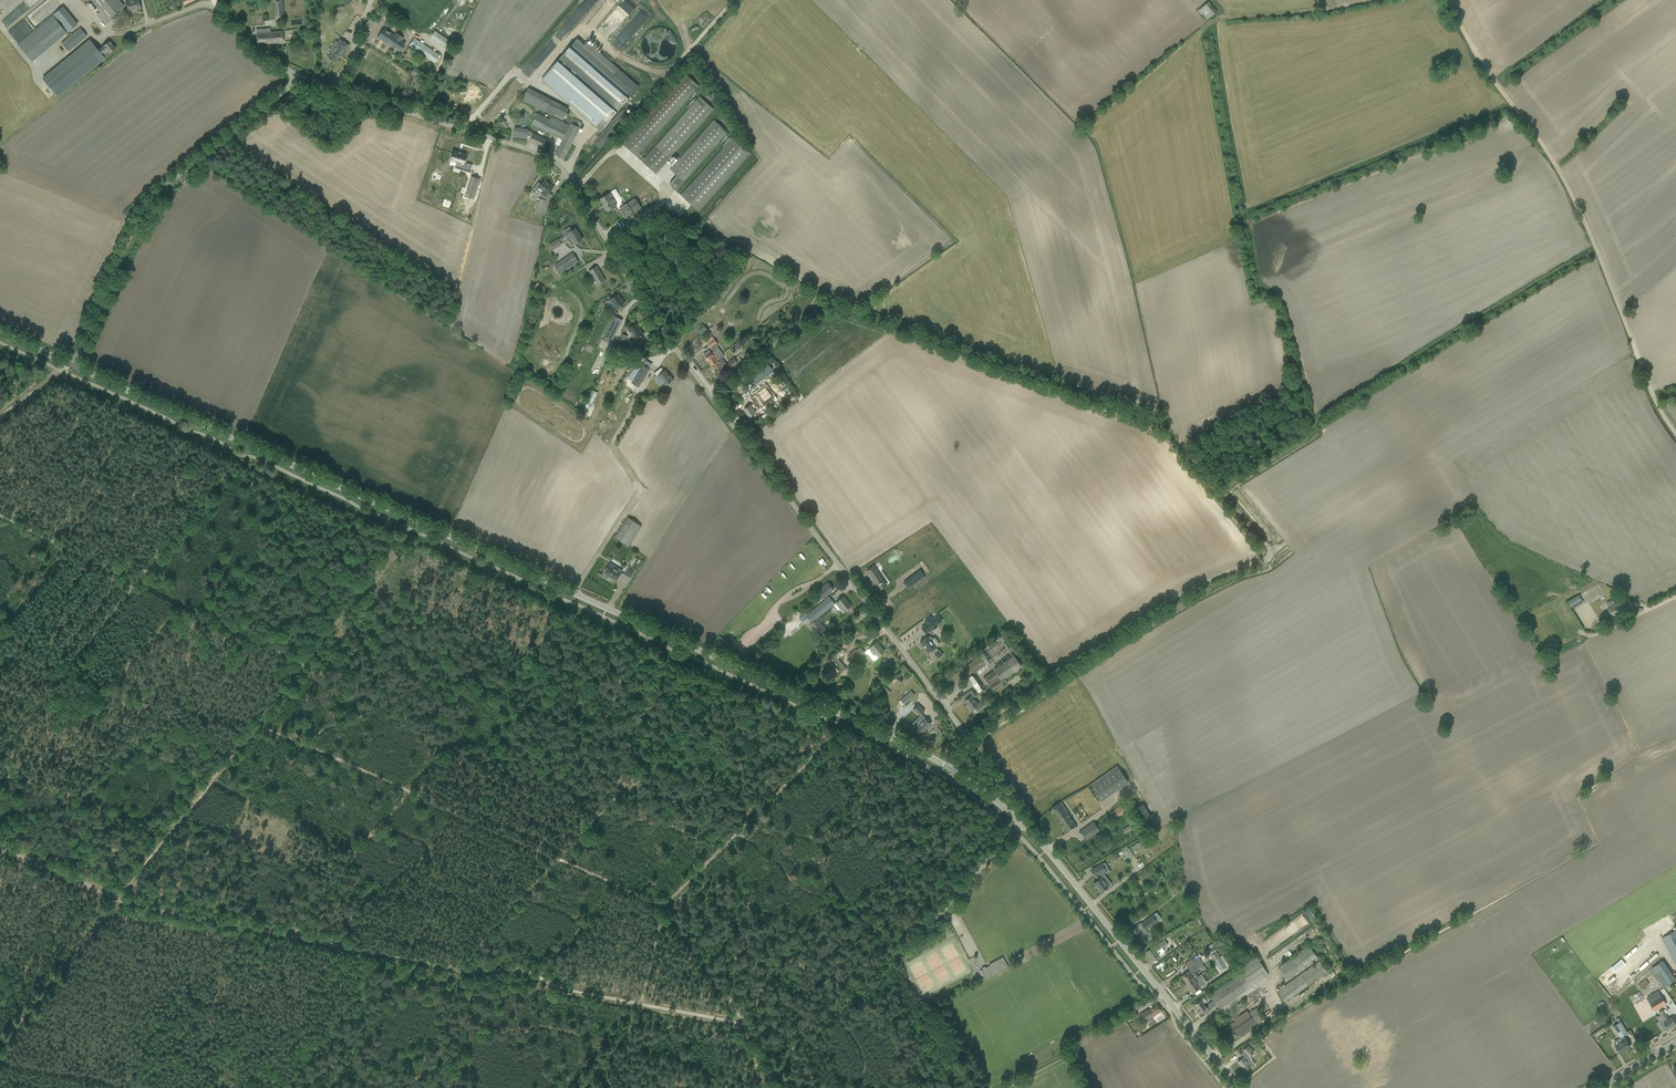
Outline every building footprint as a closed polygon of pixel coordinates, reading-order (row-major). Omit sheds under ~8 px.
[(101,11),(97,14),(105,25),(119,14),(117,11),(124,5),(120,1),(120,0),(92,0),(101,11)] [(128,12),(137,9),(137,10),(141,8),(139,0),(130,0),(125,2),(128,12)] [(273,2),(274,2),(275,8),(274,9),(275,12),(280,12),(280,18),(284,18),(283,0),(273,0),(273,2)] [(1198,11),(1206,21),(1217,11),(1208,2),(1198,11)] [(62,7),(52,15),(67,33),(77,24),(62,7)] [(638,11),(635,15),(645,21),(648,17),(638,11)] [(18,43),(33,61),(67,33),(52,15),(18,43)] [(80,28),(76,31),(83,39),(87,36),(80,28)] [(394,36),(393,35),(393,34),(383,28),(377,38),(391,47),(391,46),(399,51),(405,43),(402,41),(403,38),(396,33),(394,36)] [(661,28),(655,28),(649,31),(645,35),(642,41),(642,48),(644,54),(649,58),(654,61),(660,62),(667,61),(672,57),(675,52),(677,45),(676,39),(672,34),(667,30),(661,28)] [(264,44),(284,42),(283,31),(264,33),(264,29),(256,29),(257,44),(264,44)] [(430,37),(445,47),(449,40),(434,31),(430,37)] [(409,46),(434,63),(440,55),(414,38),(409,46)] [(578,38),(542,79),(601,131),(639,87),(587,42),(585,44),(578,38)] [(341,56),(348,45),(340,39),(338,43),(335,41),(333,45),(336,46),(328,58),(335,63),(340,56),(341,56)] [(57,96),(105,57),(102,54),(107,50),(109,53),(111,51),(115,48),(109,41),(103,46),(98,50),(90,40),(43,79),(57,96)] [(410,73),(418,78),(422,72),(414,67),(410,73)] [(622,144),(638,157),(640,155),(639,153),(699,86),(685,74),(622,144)] [(528,88),(522,100),(563,120),(569,109),(528,88)] [(714,109),(700,97),(644,158),(643,157),(640,160),(656,173),(672,155),(674,153),(714,109)] [(593,143),(599,148),(628,115),(622,110),(593,143)] [(549,119),(537,113),(531,124),(563,140),(555,154),(564,159),(582,123),(573,118),(570,125),(551,116),(549,119)] [(728,132),(715,120),(680,158),(675,152),(672,155),(677,160),(670,169),(677,175),(670,183),(676,190),(728,132)] [(514,128),(513,136),(527,138),(527,136),(531,136),(532,137),(530,141),(544,148),(548,140),(528,131),(528,130),(514,128)] [(681,195),(699,211),(751,153),(733,137),(681,195)] [(451,161),(461,165),(461,166),(464,167),(467,158),(464,158),(465,155),(454,151),(451,161)] [(438,174),(436,181),(442,183),(445,177),(438,174)] [(471,177),(465,196),(473,199),(479,179),(471,177)] [(550,185),(550,184),(544,180),(541,184),(539,182),(534,188),(543,194),(542,195),(546,198),(553,188),(550,185)] [(604,208),(607,212),(616,207),(612,199),(614,198),(611,192),(600,198),(605,207),(604,208)] [(536,213),(545,215),(549,201),(540,198),(536,213)] [(619,209),(625,218),(629,215),(631,217),(633,216),(634,215),(633,213),(641,207),(635,198),(619,209)] [(561,237),(562,239),(565,238),(566,239),(570,236),(575,244),(582,240),(577,233),(578,232),(576,228),(572,231),(571,230),(570,228),(569,227),(563,231),(566,235),(561,237)] [(549,245),(553,250),(562,244),(558,239),(549,245)] [(554,265),(560,275),(579,262),(572,253),(554,265)] [(589,271),(598,285),(605,280),(597,266),(589,271)] [(535,286),(542,291),(545,287),(538,282),(535,286)] [(609,300),(615,310),(624,304),(618,294),(609,300)] [(709,307),(711,309),(713,306),(717,302),(716,302),(714,300),(713,299),(708,304),(707,305),(709,307)] [(604,336),(612,340),(622,320),(614,316),(604,336)] [(642,336),(641,335),(643,334),(636,323),(628,329),(635,339),(640,336),(641,336),(642,336)] [(705,327),(700,331),(703,335),(708,331),(708,330),(709,329),(706,326),(705,327)] [(611,355),(616,358),(628,336),(623,334),(618,342),(611,355)] [(707,342),(708,344),(711,348),(717,343),(713,337),(707,342)] [(709,350),(704,354),(706,357),(705,358),(711,365),(711,366),(716,372),(720,369),(723,367),(718,360),(719,359),(718,357),(714,352),(713,352),(711,353),(709,350)] [(727,364),(731,369),(738,363),(735,358),(727,364)] [(748,375),(754,383),(772,370),(766,362),(748,375)] [(644,363),(627,377),(632,383),(649,370),(644,363)] [(662,367),(654,373),(658,378),(659,377),(666,385),(669,383),(670,384),(673,381),(673,380),(668,373),(667,373),(665,370),(664,371),(662,367)] [(744,409),(749,417),(756,412),(753,409),(757,406),(759,409),(774,398),(765,387),(751,398),(754,403),(751,405),(750,405),(744,409)] [(587,400),(593,403),(598,393),(592,390),(587,400)] [(629,546),(641,526),(628,517),(627,517),(615,537),(629,546)] [(604,573),(616,581),(622,571),(618,568),(617,570),(609,565),(607,569),(605,569),(604,571),(605,572),(604,573)] [(874,565),(867,570),(881,590),(887,585),(877,571),(878,570),(874,565)] [(624,574),(630,578),(635,570),(629,566),(624,574)] [(920,570),(908,579),(911,583),(914,586),(926,578),(924,575),(920,570)] [(820,590),(824,595),(833,588),(828,583),(820,590)] [(825,601),(824,601),(811,612),(810,611),(806,614),(805,613),(799,618),(801,621),(807,617),(811,623),(810,624),(818,635),(825,629),(817,619),(835,604),(829,596),(824,600),(825,601)] [(840,609),(839,609),(843,613),(845,611),(845,610),(851,605),(843,597),(836,603),(840,609)] [(1572,609),(1583,602),(1580,597),(1569,604),(1572,609)] [(1607,608),(1612,616),(1628,607),(1623,598),(1607,608)] [(938,626),(937,625),(942,621),(938,615),(932,619),(930,616),(925,621),(932,630),(938,626)] [(925,648),(924,648),(928,653),(930,652),(931,651),(932,650),(935,654),(934,654),(938,659),(943,655),(939,650),(938,650),(936,647),(937,647),(928,636),(921,642),(925,648)] [(866,651),(873,660),(884,651),(877,642),(872,646),(866,651)] [(848,656),(854,663),(866,654),(860,647),(848,656)] [(962,681),(986,664),(980,656),(956,673),(962,681)] [(1002,681),(1022,667),(1014,656),(983,677),(993,691),(1004,684),(1002,681)] [(891,688),(899,681),(896,677),(888,685),(891,688)] [(1010,686),(997,696),(1002,703),(1016,693),(1010,686)] [(978,704),(974,698),(976,697),(971,690),(962,696),(965,700),(964,701),(971,710),(975,707),(978,710),(983,707),(980,703),(978,704)] [(900,699),(904,704),(912,697),(908,693),(905,696),(904,695),(900,699)] [(917,705),(913,709),(915,711),(920,715),(924,711),(918,704),(917,705)] [(920,724),(917,728),(922,733),(931,723),(925,718),(924,717),(924,716),(922,715),(917,721),(920,724)] [(1089,785),(1101,801),(1128,782),(1117,766),(1089,785)] [(1076,825),(1068,814),(1069,813),(1061,801),(1051,808),(1067,831),(1076,825)] [(1132,810),(1138,822),(1150,815),(1144,804),(1132,810)] [(1112,811),(1116,818),(1125,812),(1122,807),(1121,805),(1112,811)] [(1080,831),(1086,840),(1100,830),(1094,822),(1080,831)] [(1132,831),(1130,826),(1123,830),(1125,834),(1132,831)] [(1133,857),(1128,848),(1123,851),(1128,860),(1133,857)] [(1103,893),(1105,890),(1105,889),(1108,886),(1101,877),(1100,877),(1098,874),(1106,871),(1102,864),(1091,870),(1095,876),(1098,879),(1093,883),(1096,886),(1097,888),(1101,892),(1102,891),(1103,893)] [(1179,888),(1180,887),(1176,883),(1175,884),(1170,887),(1176,895),(1181,891),(1179,888)] [(1136,926),(1137,927),(1131,932),(1137,940),(1148,932),(1146,930),(1157,921),(1153,915),(1141,924),(1140,922),(1136,926)] [(1662,938),(1675,964),(1675,930),(1662,938)] [(1153,937),(1155,941),(1166,935),(1164,931),(1153,937)] [(1146,952),(1152,960),(1159,955),(1157,952),(1168,944),(1165,940),(1154,948),(1153,946),(1146,952)] [(1278,967),(1288,981),(1318,959),(1309,946),(1278,967)] [(1283,953),(1285,958),(1294,953),(1291,948),(1283,953)] [(1210,955),(1210,956),(1220,971),(1229,965),(1222,955),(1220,957),(1214,949),(1208,953),(1210,955)] [(1650,962),(1657,956),(1655,954),(1648,960),(1650,962)] [(1210,995),(1217,1005),(1219,1009),(1269,974),(1255,955),(1237,967),(1241,973),(1210,995)] [(984,968),(980,970),(985,980),(1009,967),(1003,957),(994,961),(995,963),(990,966),(990,965),(986,967),(985,966),(983,967),(984,968)] [(1197,977),(1194,971),(1203,965),(1198,957),(1194,960),(1193,958),(1185,963),(1190,971),(1182,976),(1192,992),(1202,985),(1197,977)] [(1277,990),(1285,1001),(1327,971),(1319,961),(1277,990)] [(1651,969),(1664,987),(1675,979),(1663,961),(1651,969)] [(1156,965),(1159,972),(1166,969),(1163,962),(1156,965)] [(1169,982),(1181,976),(1179,972),(1167,978),(1169,982)] [(1639,984),(1642,989),(1649,984),(1645,979),(1639,984)] [(1647,998),(1655,1011),(1666,1004),(1658,990),(1647,998)] [(1633,994),(1637,1000),(1643,997),(1639,991),(1633,994)] [(1199,1012),(1201,1011),(1203,1014),(1211,1009),(1209,1005),(1206,1007),(1201,999),(1194,1004),(1199,1012)] [(1597,1004),(1602,1011),(1607,1007),(1603,1002),(1602,1003),(1601,1001),(1597,1004)] [(1139,1015),(1144,1021),(1152,1015),(1152,1016),(1161,1011),(1156,1005),(1148,1010),(1148,1009),(1139,1015)] [(1222,1035),(1227,1043),(1264,1018),(1257,1008),(1249,1013),(1247,1011),(1234,1020),(1235,1021),(1230,1024),(1230,1025),(1227,1027),(1230,1030),(1222,1035)] [(1657,1017),(1665,1030),(1675,1024),(1672,1017),(1669,1019),(1663,1009),(1659,1012),(1660,1015),(1657,1017)] [(1135,1010),(1128,1014),(1131,1020),(1138,1016),(1135,1010)] [(1613,1026),(1620,1037),(1622,1041),(1615,1045),(1620,1053),(1630,1047),(1626,1039),(1623,1035),(1628,1033),(1618,1018),(1616,1019),(1619,1023),(1613,1026)] [(1210,1033),(1213,1038),(1219,1034),(1216,1029),(1210,1033)] [(1251,1066),(1246,1060),(1249,1057),(1248,1057),(1254,1052),(1248,1045),(1242,1050),(1246,1054),(1244,1056),(1243,1056),(1237,1061),(1245,1071),(1251,1066)]
